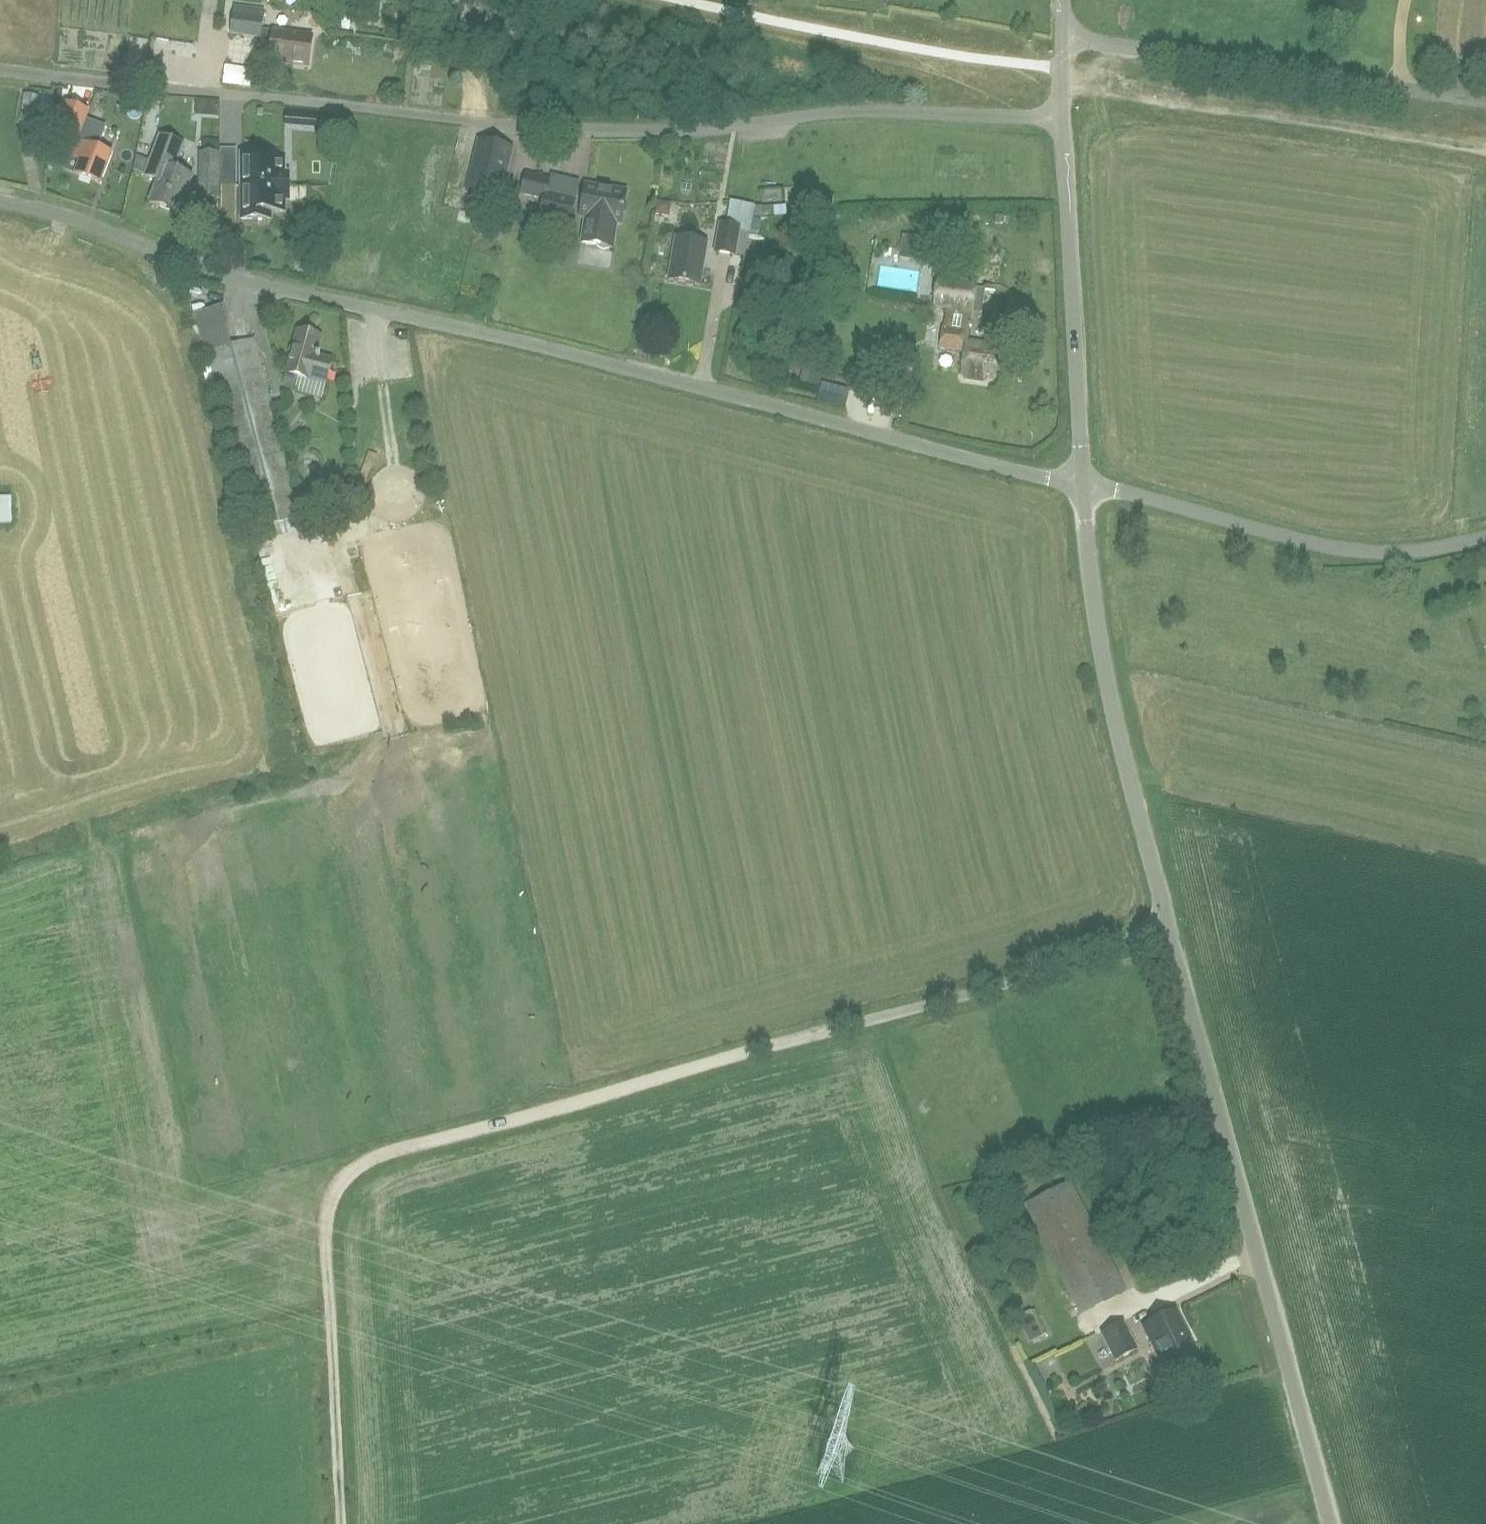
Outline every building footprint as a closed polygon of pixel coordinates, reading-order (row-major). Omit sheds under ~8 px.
[(260,38),(261,30),(264,9),(233,5),(230,35),(260,38)] [(308,68),(312,36),(261,30),(260,38),(260,46),(272,48),(270,63),(308,68)] [(194,102),(193,123),(216,124),(217,103),(194,102)] [(66,104),(57,128),(77,136),(69,156),(81,160),(76,174),(75,174),(99,183),(110,153),(97,148),(105,127),(84,119),(87,111),(66,104)] [(286,109),(285,123),(332,127),(333,113),(286,109)] [(192,177),(175,170),(185,145),(159,135),(143,176),(158,182),(150,202),(175,212),(184,189),(187,190),(192,177)] [(220,199),(220,142),(202,142),(202,155),(199,155),(199,199),(220,199)] [(499,200),(511,149),(480,142),(468,193),(499,200)] [(294,171),(310,170),(310,152),(294,153),(294,171)] [(271,153),(241,153),(241,186),(289,186),(289,172),(285,172),(285,160),(271,160),(271,153)] [(234,175),(221,175),(221,186),(234,186),(234,175)] [(550,235),(558,182),(522,176),(514,230),(550,235)] [(234,198),(234,186),(221,186),(221,198),(234,198)] [(289,200),(289,186),(241,186),(241,219),(270,219),(270,212),(285,212),(285,200),(289,200)] [(621,225),(626,192),(586,186),(580,218),(587,219),(583,243),(612,248),(616,224),(621,225)] [(756,191),(756,204),(777,204),(778,191),(756,191)] [(656,201),(654,213),(663,215),(668,212),(670,203),(656,201)] [(753,205),(730,201),(727,225),(719,223),(714,253),(733,256),(734,254),(745,256),(753,205)] [(668,280),(700,286),(708,242),(676,237),(668,280)] [(977,282),(937,276),(933,308),(945,310),(943,327),(942,327),(939,349),(965,353),(962,374),(967,374),(967,379),(983,381),(983,377),(999,379),(1003,348),(967,343),(969,326),(970,326),(977,282)] [(221,311),(198,317),(203,337),(226,331),(221,311)] [(333,359),(315,354),(319,338),(298,332),(286,373),(283,385),(296,388),(298,376),(308,379),(327,384),(333,359)] [(256,339),(206,351),(253,529),(302,517),(256,339)] [(818,400),(823,378),(811,375),(806,397),(818,400)] [(1068,1180),(1026,1202),(1082,1312),(1125,1290),(1068,1180)] [(1008,1245),(996,1253),(1007,1271),(1020,1263),(1008,1245)] [(1188,1334),(1176,1311),(1143,1327),(1161,1362),(1165,1360),(1172,1375),(1198,1362),(1184,1336),(1188,1334)] [(1037,1319),(1023,1322),(1027,1339),(1041,1336),(1037,1319)] [(1122,1321),(1101,1332),(1116,1360),(1137,1350),(1122,1321)]
